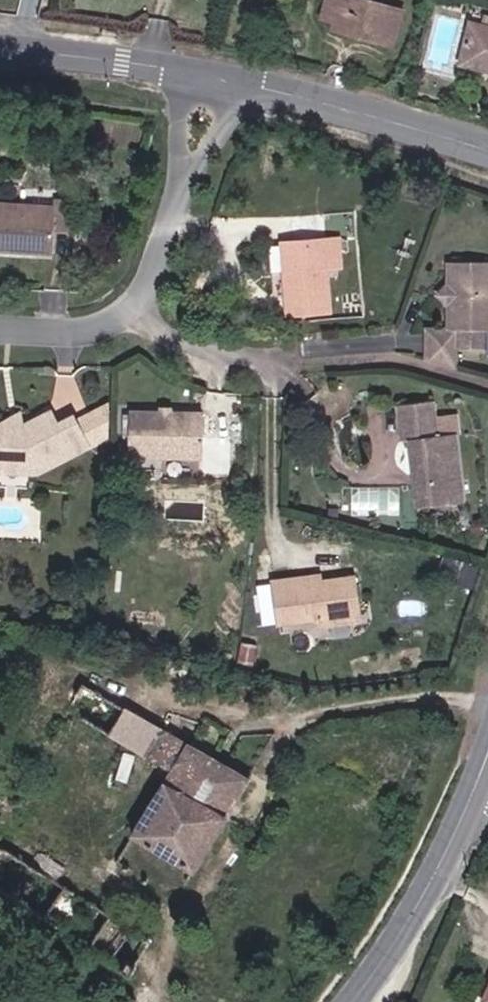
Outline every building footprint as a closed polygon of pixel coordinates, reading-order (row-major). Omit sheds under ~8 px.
[(400,10),(370,0),(318,0),(316,10),(332,14),(347,17),(344,31),(388,44),(400,10)] [(332,14),(329,27),(344,31),(347,17),(332,14)] [(466,26),(455,61),(487,70),(487,32),(466,26)] [(0,215),(0,258),(52,262),(53,240),(65,241),(67,211),(54,210),(54,220),(0,215)] [(322,249),(322,254),(325,286),(340,285),(338,248),(322,249)] [(325,286),(322,254),(269,256),(270,286),(282,285),(285,329),(328,326),(325,286)] [(463,272),(460,301),(466,301),(463,341),(467,341),(465,359),(487,361),(487,274),(463,272)] [(428,411),(390,413),(394,454),(400,454),(407,520),(458,516),(451,444),(430,445),(428,411)] [(104,439),(105,417),(86,427),(95,444),(104,439)] [(201,426),(125,424),(125,470),(200,471),(201,426)] [(84,459),(71,435),(68,431),(53,439),(46,426),(19,441),(10,440),(6,433),(0,437),(0,486),(31,487),(84,459)] [(95,444),(86,427),(71,435),(84,459),(104,448),(104,439),(95,444)] [(444,555),(441,576),(470,581),(474,560),(444,555)] [(304,585),(268,591),(276,635),(313,629),(314,638),(354,632),(347,588),(306,594),(304,585)] [(119,863),(180,900),(253,783),(190,748),(119,863)]
